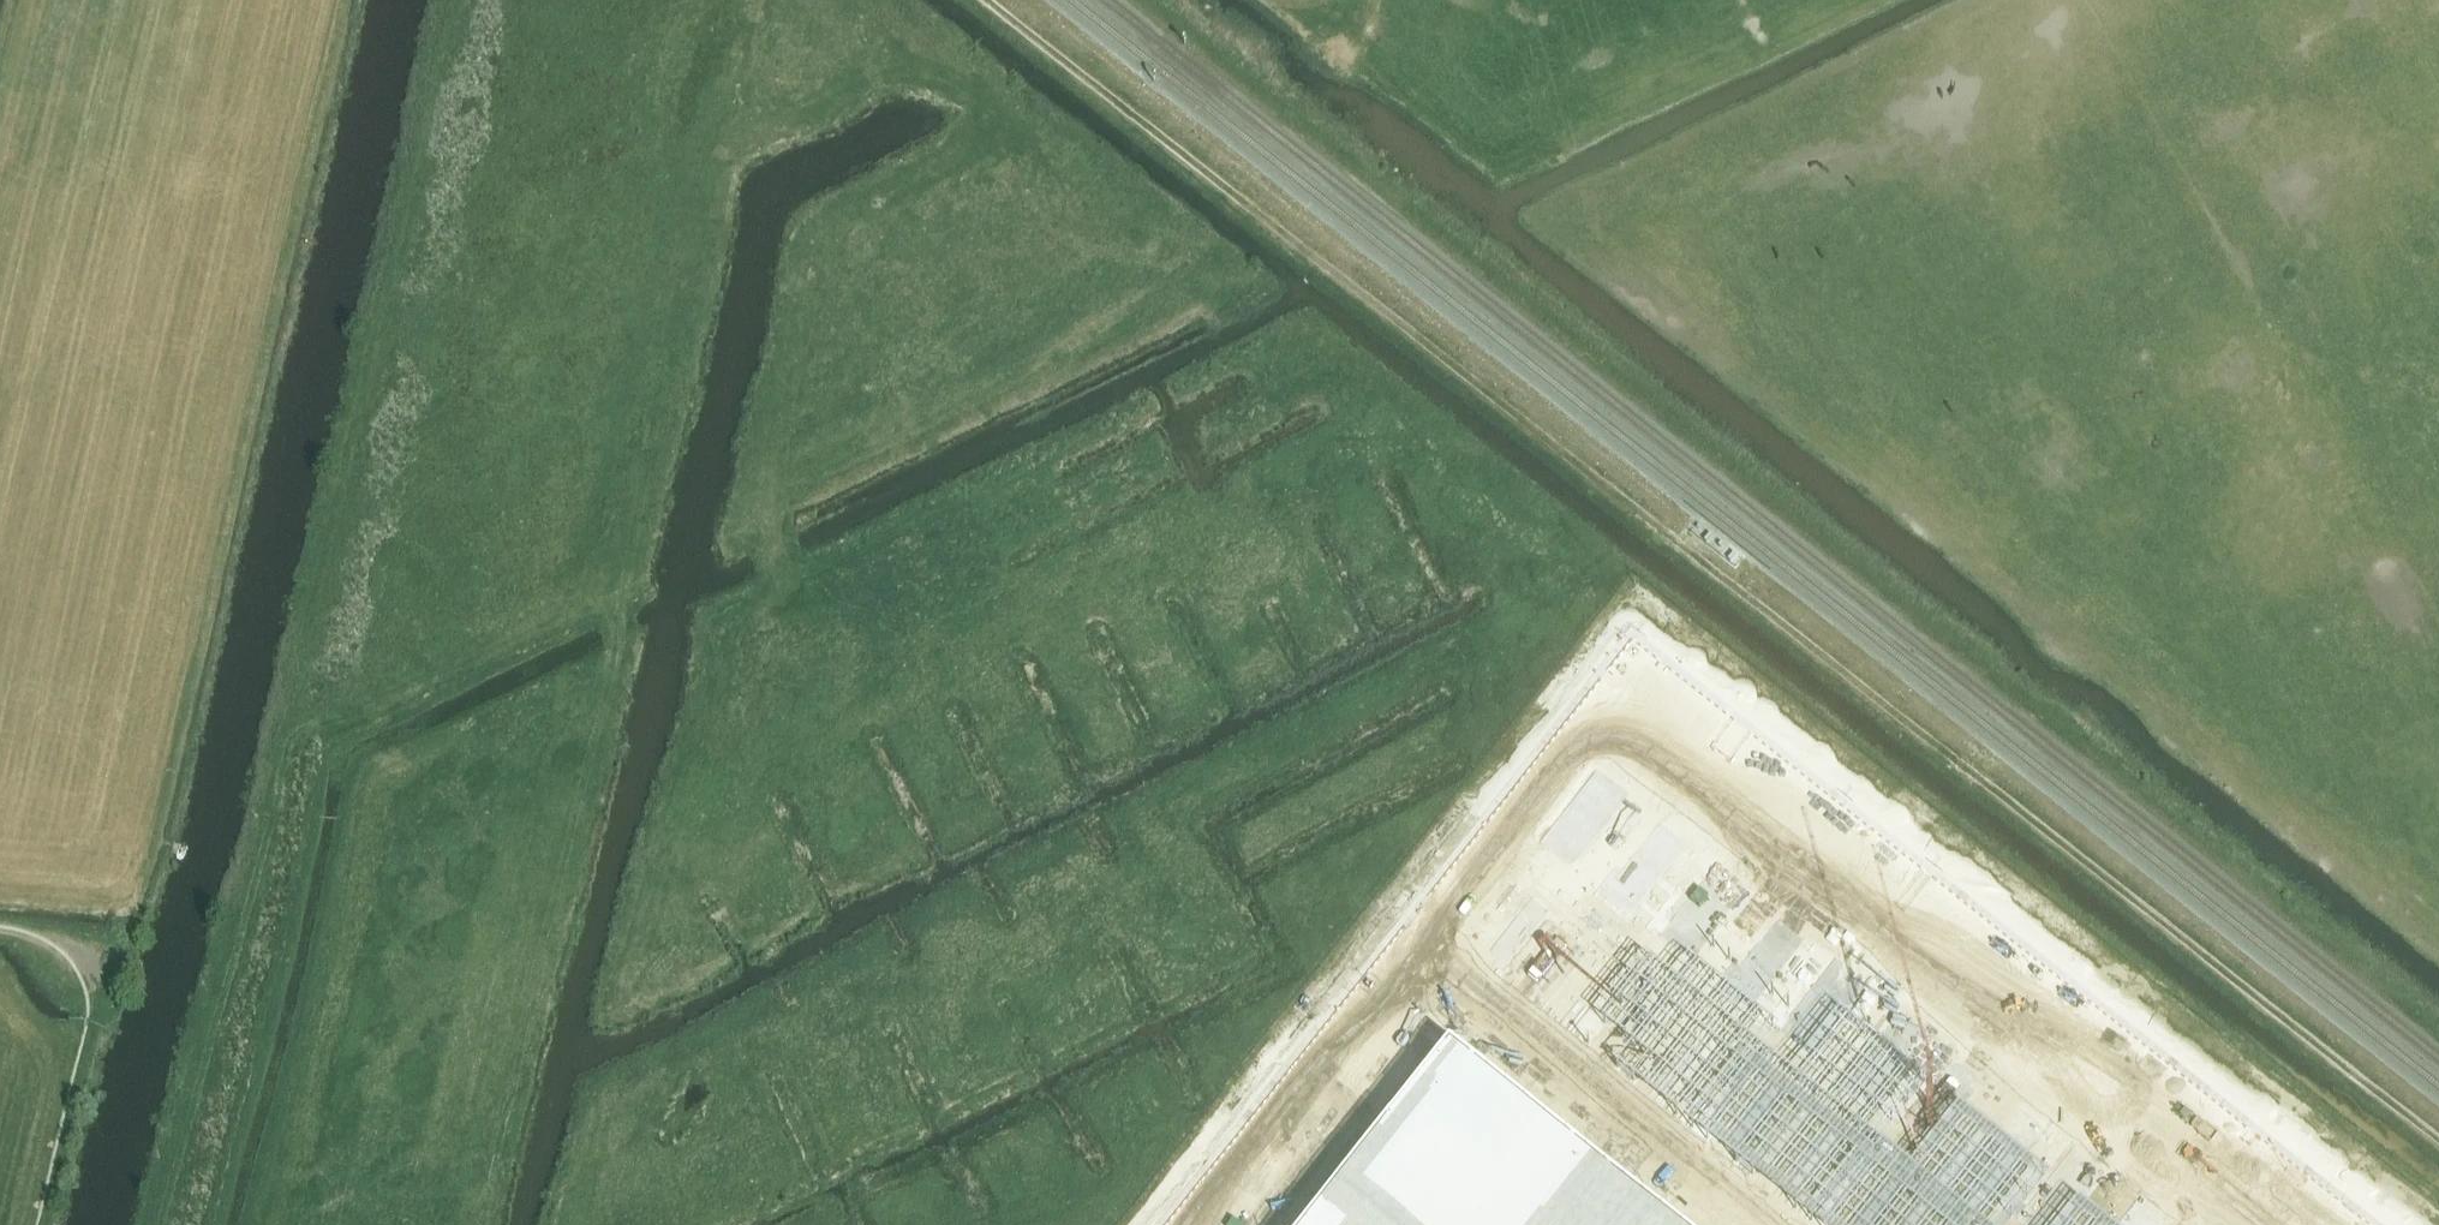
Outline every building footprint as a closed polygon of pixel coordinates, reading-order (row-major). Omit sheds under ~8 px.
[(404,292),(402,301),(428,307),(430,298),(404,292)] [(1435,912),(1829,1224),(2060,1224),(2073,1208),(1565,804),(1518,863),(1491,841),(1435,912)] [(1246,1224),(1705,1224),(1424,1001),(1246,1224)]
